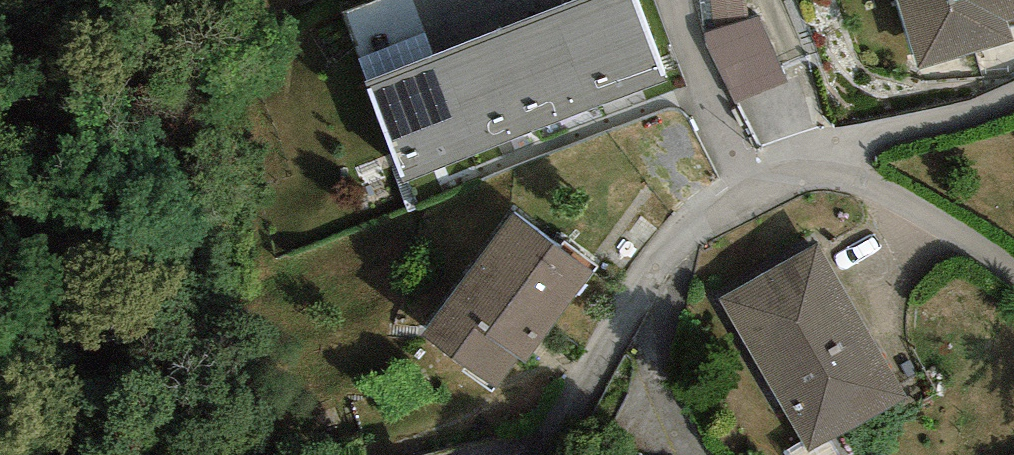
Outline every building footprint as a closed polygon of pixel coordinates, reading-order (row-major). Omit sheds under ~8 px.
[(560,8),(598,108),(668,82),(637,0),(582,0),(560,8)] [(744,0),(700,0),(705,35),(746,18),(744,0)] [(918,68),(1013,40),(1013,39),(1009,21),(1013,20),(1013,0),(898,0),(918,68)] [(560,8),(496,32),(534,132),(598,108),(560,8)] [(757,13),(746,18),(705,35),(735,106),(787,84),(757,13)] [(496,32),(438,55),(476,154),(534,132),(496,32)] [(476,154),(438,55),(365,82),(403,182),(476,154)] [(594,272),(513,213),(424,336),(498,390),(520,361),(526,365),(594,272)] [(818,244),(721,298),(808,454),(906,399),(818,244)] [(421,445),(378,454),(424,454),(421,445)]
